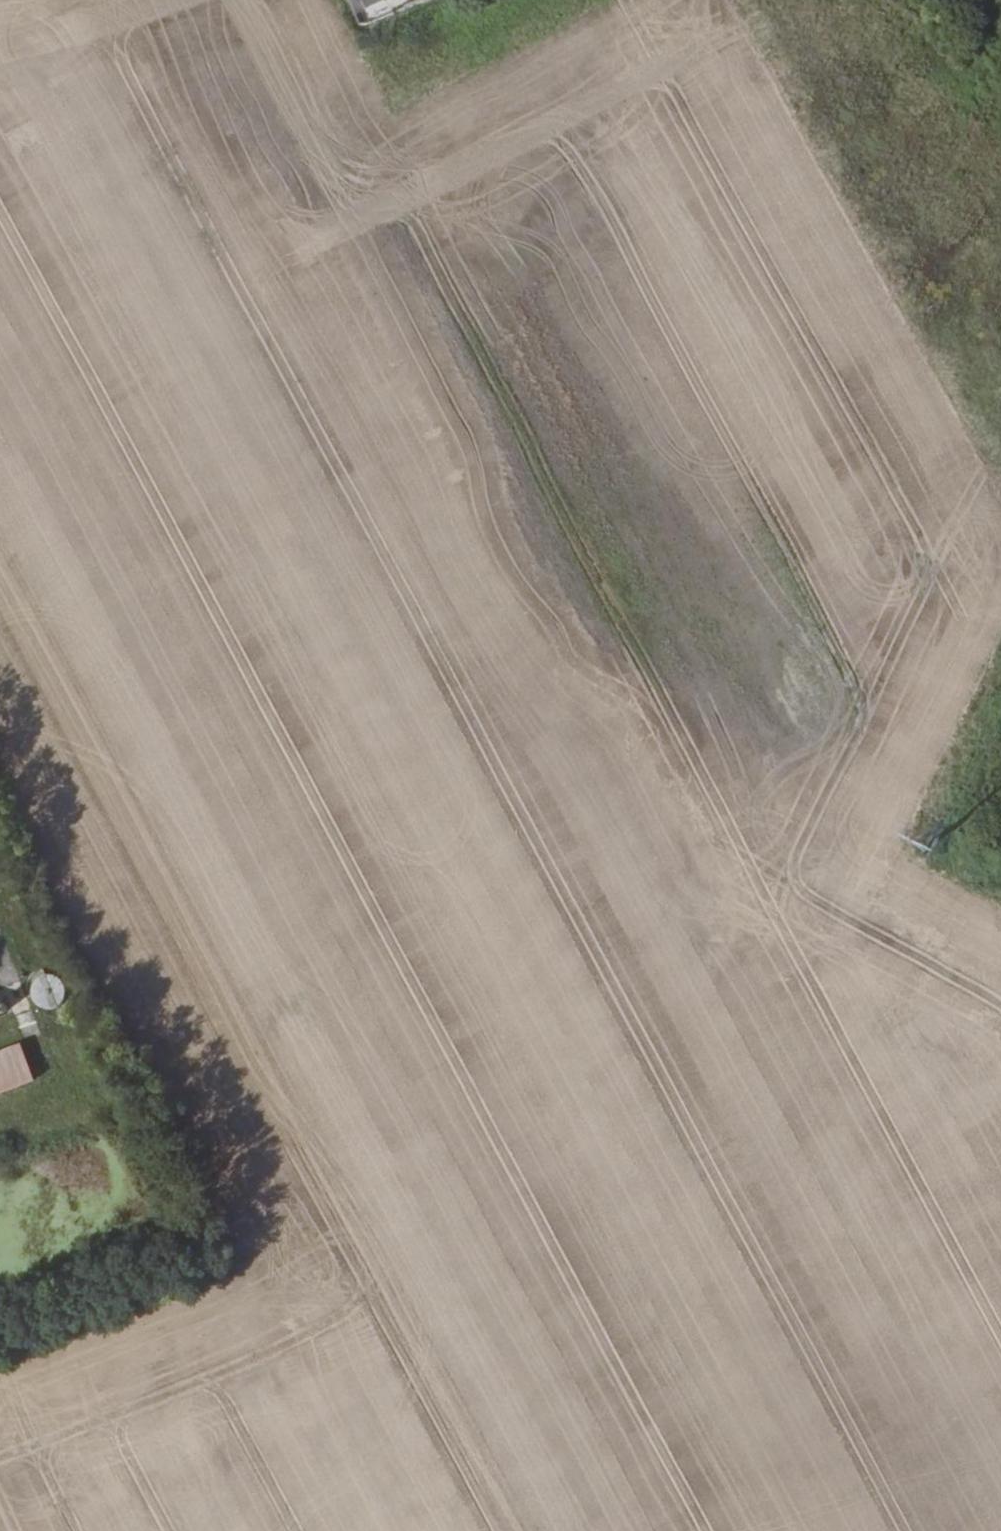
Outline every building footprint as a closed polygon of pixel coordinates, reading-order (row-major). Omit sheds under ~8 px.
[(19,1045),(0,1052),(0,1095),(34,1081),(19,1045)]
